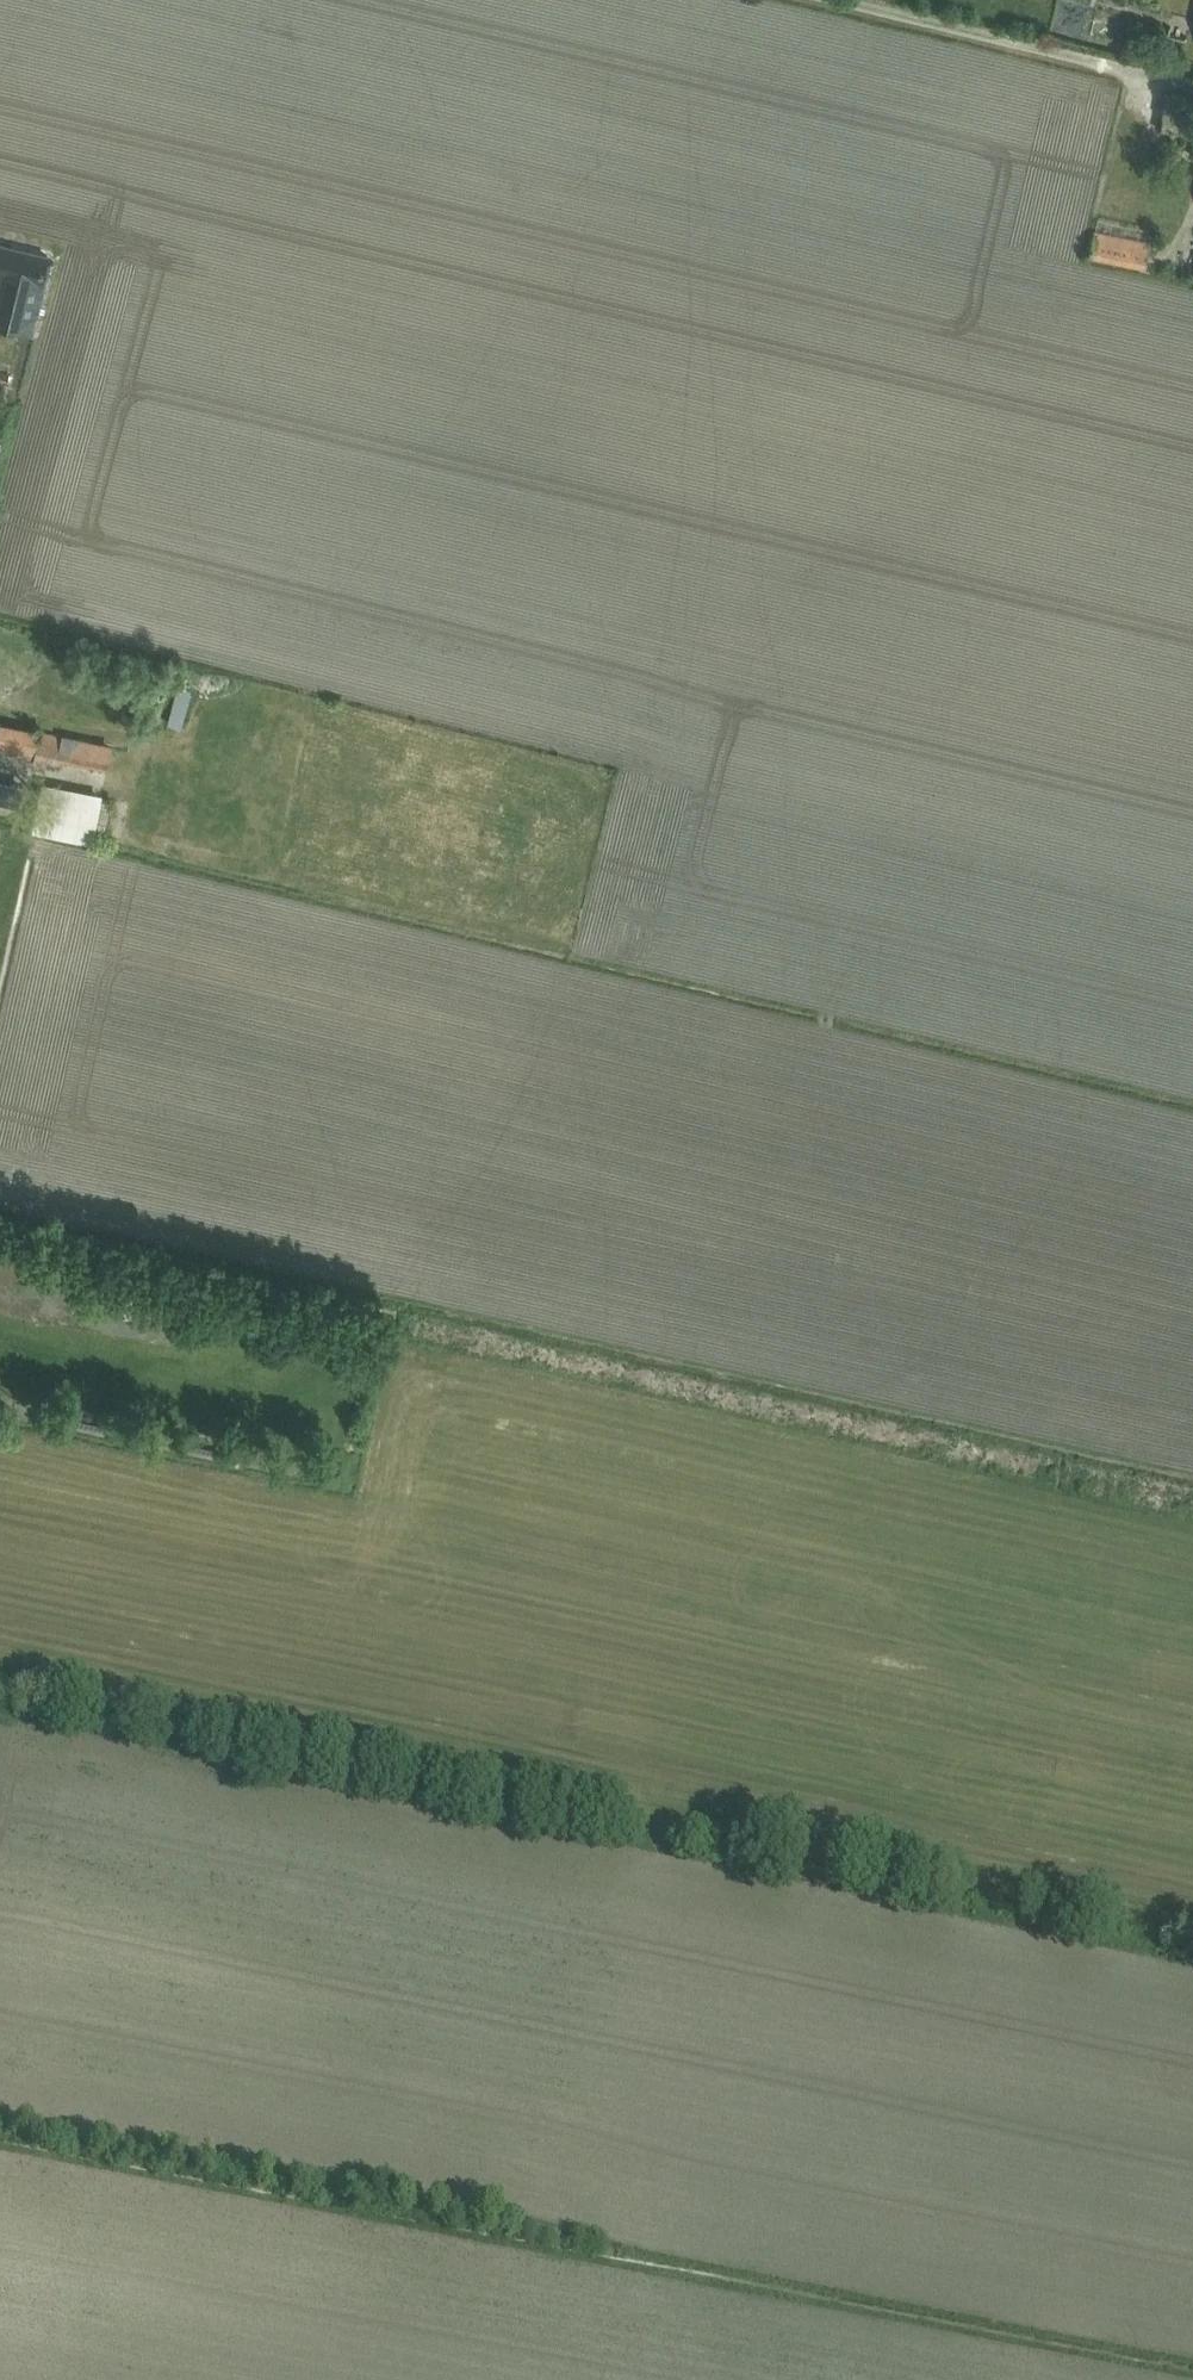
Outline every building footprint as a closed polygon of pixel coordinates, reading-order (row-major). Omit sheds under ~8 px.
[(4,273),(0,290),(0,324),(34,332),(51,263),(47,261),(48,256),(0,244),(0,272),(4,273)] [(0,721),(0,748),(105,772),(111,746),(0,721)] [(33,821),(95,835),(102,806),(40,792),(33,821)]
